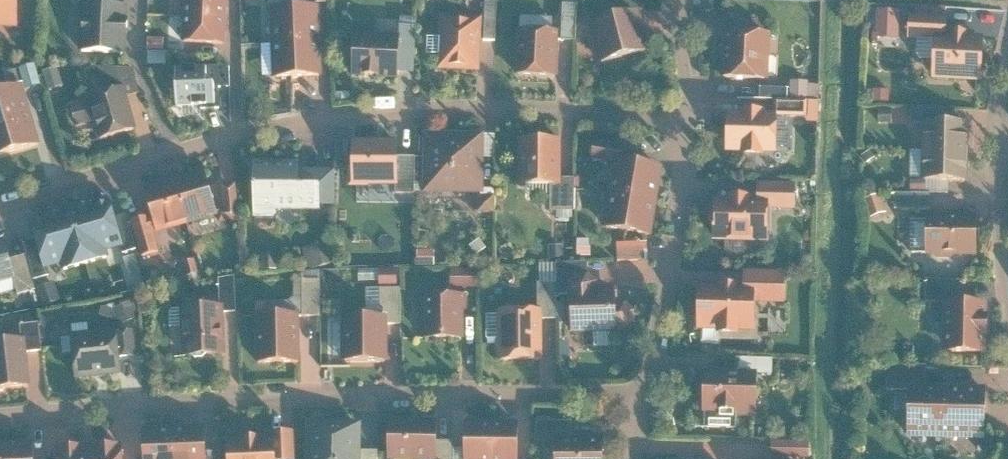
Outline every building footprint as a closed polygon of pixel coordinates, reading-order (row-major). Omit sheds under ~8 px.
[(19,33),(20,0),(0,0),(0,31),(19,33)] [(124,0),(87,0),(86,5),(80,5),(78,56),(124,58),(126,7),(124,7),(124,0)] [(182,20),(227,23),(228,0),(183,0),(182,20)] [(313,6),(264,10),(267,45),(316,41),(313,6)] [(576,42),(577,7),(564,6),(563,41),(576,42)] [(496,43),(497,7),(485,7),(484,42),(496,43)] [(882,8),(879,37),(902,39),(905,10),(882,8)] [(651,55),(639,13),(590,27),(601,68),(651,55)] [(480,75),(482,20),(439,18),(437,73),(480,75)] [(932,37),(943,38),(943,21),(907,19),(906,41),(931,42),(932,37)] [(226,49),(227,23),(182,20),(180,46),(226,49)] [(414,77),(415,29),(401,28),(399,76),(414,77)] [(561,34),(516,32),(514,79),(558,81),(561,34)] [(770,84),(772,37),(723,35),(721,82),(770,84)] [(351,81),(397,82),(399,39),(353,37),(351,81)] [(930,82),(980,84),(981,40),(943,38),(932,37),(931,42),(930,82)] [(319,77),(316,41),(267,45),(271,80),(319,77)] [(133,71),(96,69),(104,96),(68,106),(74,129),(92,124),(97,143),(136,132),(126,99),(139,95),(133,71)] [(229,70),(170,72),(170,94),(177,94),(177,107),(200,106),(200,109),(218,109),(218,89),(229,89),(229,70)] [(28,114),(21,89),(0,94),(0,122),(28,114)] [(788,101),(788,90),(761,90),(761,100),(788,101)] [(776,103),(775,115),(778,115),(778,120),(807,120),(808,103),(776,103)] [(921,125),(941,126),(941,111),(912,111),(911,127),(921,127),(921,125)] [(775,115),(728,113),(727,155),(777,156),(778,120),(778,115),(775,115)] [(32,127),(28,114),(0,122),(0,136),(32,127)] [(921,127),(920,155),(966,155),(967,126),(941,126),(921,125),(921,127)] [(32,127),(0,136),(0,160),(38,148),(32,127)] [(485,197),(485,136),(423,135),(423,197),(485,197)] [(562,182),(561,143),(518,143),(518,187),(551,187),(562,187),(562,182)] [(398,161),(398,145),(354,144),(353,189),(397,190),(398,161)] [(614,163),(627,165),(630,149),(596,144),(592,162),(614,165),(614,163)] [(966,155),(920,155),(920,182),(920,184),(922,184),(966,186),(966,155)] [(415,160),(398,161),(397,190),(397,197),(415,197),(415,160)] [(658,207),(664,171),(627,165),(614,163),(614,165),(608,198),(658,207)] [(298,165),(253,165),(253,221),(275,221),(275,216),(320,215),(320,210),(334,210),(335,173),(298,173),(298,165)] [(205,176),(176,183),(188,226),(218,219),(216,211),(205,176)] [(562,187),(551,187),(551,214),(575,214),(575,182),(562,182),(562,187)] [(920,184),(920,182),(909,182),(909,196),(922,197),(922,184),(920,184)] [(188,226),(176,183),(142,192),(150,219),(156,237),(188,226)] [(759,185),(759,201),(771,201),(770,212),(796,212),(796,185),(759,185)] [(223,211),(216,211),(218,219),(220,225),(239,224),(236,187),(221,188),(223,211)] [(909,196),(892,196),(892,212),(928,212),(928,197),(922,197),(909,196)] [(658,207),(608,198),(602,232),(652,239),(658,207)] [(716,201),(715,245),(769,246),(770,212),(771,201),(759,201),(716,201)] [(69,214),(86,268),(109,261),(107,255),(122,251),(113,222),(107,202),(69,214)] [(86,268),(69,214),(29,225),(35,244),(44,274),(59,269),(61,276),(86,268)] [(126,218),(113,222),(122,251),(123,256),(136,252),(128,226),(126,218)] [(156,237),(150,219),(128,226),(136,252),(139,261),(160,255),(154,237),(156,237)] [(975,260),(974,219),(922,220),(923,262),(975,260)] [(0,244),(0,287),(13,283),(7,263),(2,243),(0,244)] [(44,274),(35,244),(21,248),(24,259),(31,284),(46,280),(44,274)] [(622,250),(623,260),(650,258),(649,249),(622,250)] [(24,259),(7,263),(13,283),(16,298),(34,293),(31,284),(24,259)] [(576,279),(588,278),(588,266),(557,267),(557,287),(557,299),(569,299),(569,288),(576,279)] [(482,287),(482,268),(456,268),(456,288),(482,287)] [(745,274),(745,291),(758,291),(757,307),(787,307),(787,274),(745,274)] [(569,299),(570,337),(627,336),(636,328),(636,314),(626,306),(619,307),(618,295),(599,295),(599,286),(588,278),(576,279),(569,288),(569,299)] [(218,282),(219,309),(223,309),(223,316),(235,316),(234,280),(218,282)] [(320,320),(320,284),(302,284),(302,320),(320,320)] [(942,306),(961,306),(961,285),(925,284),(925,306),(942,306)] [(557,299),(557,287),(538,287),(538,315),(542,315),(542,323),(557,323),(557,299)] [(699,290),(699,333),(718,333),(718,340),(741,340),(741,333),(756,333),(757,307),(758,291),(745,291),(699,290)] [(388,321),(388,327),(401,327),(400,292),(381,293),(381,321),(388,321)] [(468,313),(467,297),(417,297),(418,319),(421,319),(422,343),(464,343),(464,314),(468,313)] [(940,359),(984,360),(984,307),(961,306),(942,306),(940,359)] [(223,316),(223,309),(219,309),(182,310),(183,361),(224,360),(223,316)] [(542,323),(542,315),(538,315),(498,316),(499,369),(543,368),(542,323)] [(300,369),(300,321),(256,321),(256,369),(300,369)] [(388,327),(388,321),(381,321),(343,321),(343,368),(388,367),(388,327)] [(18,328),(19,342),(24,341),(25,355),(40,354),(37,326),(18,328)] [(68,339),(72,383),(120,379),(118,362),(135,360),(132,333),(68,339)] [(0,344),(0,393),(29,389),(25,355),(24,341),(19,342),(0,344)] [(888,366),(888,391),(909,392),(909,390),(924,390),(924,366),(888,366)] [(757,420),(758,375),(706,374),(704,419),(757,420)] [(909,392),(908,434),(984,436),(985,392),(946,391),(947,388),(941,388),(941,391),(924,390),(909,390),(909,392)] [(390,423),(389,458),(438,458),(439,446),(439,423),(390,423)] [(362,427),(307,425),(306,458),(361,458),(361,455),(362,427)] [(467,425),(466,458),(492,458),(493,426),(467,425)] [(557,441),(572,441),(572,425),(536,425),(537,444),(557,444),(557,441)] [(493,426),(492,458),(518,458),(518,426),(493,426)] [(173,431),(174,458),(206,458),(204,429),(173,431)] [(128,432),(109,430),(108,443),(127,445),(128,432)] [(141,432),(142,458),(174,458),(173,431),(141,432)] [(227,444),(228,458),(295,458),(294,435),(271,436),(271,441),(227,444)] [(557,441),(557,444),(556,458),(605,458),(605,441),(572,441),(557,441)] [(811,445),(773,445),(773,458),(811,458),(811,445)] [(32,446),(0,447),(0,458),(32,458),(32,446)] [(454,446),(439,446),(438,458),(454,458),(454,446)] [(120,448),(53,451),(53,458),(121,458),(120,448)]
